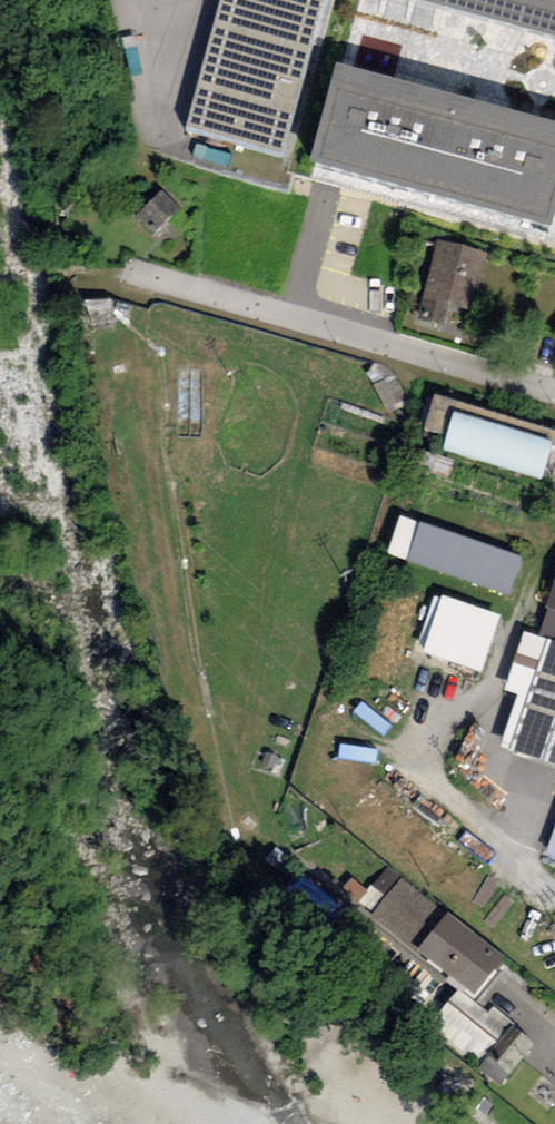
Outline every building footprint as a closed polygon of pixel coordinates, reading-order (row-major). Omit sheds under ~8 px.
[(186,132),(291,161),(331,0),(222,0),(186,132)] [(554,45),(554,0),(388,0),(554,45)] [(337,74),(310,171),(553,236),(554,229),(554,132),(337,74)] [(190,217),(162,191),(138,218),(166,244),(190,217)] [(487,261),(435,248),(417,320),(444,327),(448,313),(473,319),(487,261)] [(453,418),(443,452),(540,482),(551,448),(453,418)] [(522,560),(400,519),(387,557),(508,599),(522,560)] [(501,617),(435,594),(417,646),(426,650),(423,659),(481,678),(501,617)] [(525,637),(505,695),(517,699),(499,753),(554,772),(554,648),(525,637)] [(370,922),(475,1003),(507,962),(402,881),(370,922)] [(535,1047),(513,1029),(487,1059),(510,1078),(535,1047)]
